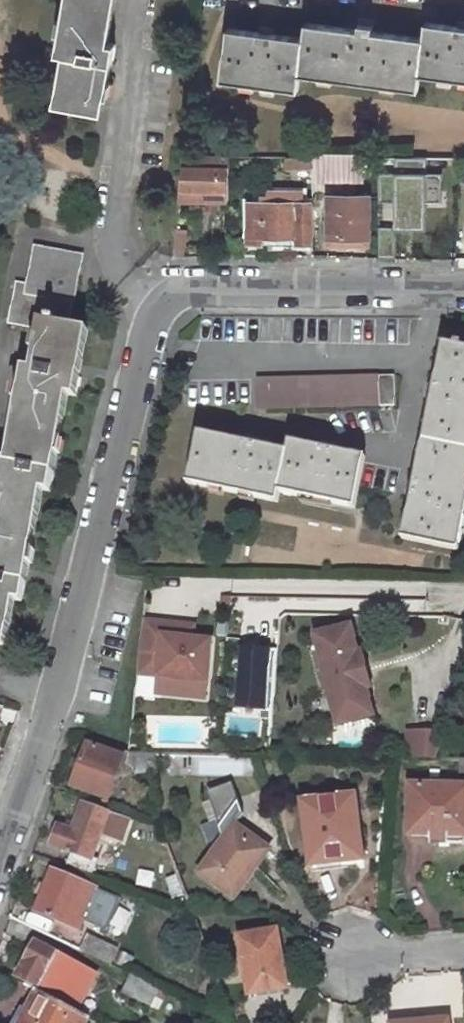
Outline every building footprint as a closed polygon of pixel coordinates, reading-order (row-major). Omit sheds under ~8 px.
[(53,49),(59,50),(50,98),(98,107),(111,40),(105,38),(112,0),(62,0),(53,49)] [(223,23),(217,75),(293,84),(295,70),(415,86),(417,70),(463,77),(463,22),(421,17),(420,32),(369,26),(369,19),(355,17),(354,24),(302,18),(300,33),(223,23)] [(224,196),(223,159),(224,152),(182,151),(179,173),(190,174),(189,195),(203,196),(203,200),(211,201),(211,196),(224,196)] [(286,161),(306,161),(306,152),(285,152),(286,161)] [(314,183),(365,184),(365,155),(314,154),(314,183)] [(396,159),(396,229),(427,230),(427,159),(396,159)] [(364,232),(364,192),(326,192),(325,231),(364,232)] [(310,198),(243,198),(242,237),(261,237),(261,231),(277,231),(289,231),(289,237),(310,238),(310,220),(310,198)] [(325,240),(365,240),(364,232),(325,231),(325,240)] [(63,392),(69,393),(82,327),(62,323),(74,262),(46,258),(48,246),(28,243),(20,285),(8,284),(2,318),(32,322),(23,365),(17,363),(0,457),(0,642),(1,642),(10,598),(17,599),(38,488),(45,488),(63,392)] [(46,258),(74,262),(76,252),(48,246),(46,258)] [(436,341),(399,538),(454,548),(463,499),(463,346),(456,344),(457,341),(448,340),(448,343),(436,341)] [(387,374),(251,375),(252,405),(388,404),(387,374)] [(282,447),(209,431),(198,483),(273,499),(275,490),(351,506),(362,456),(285,439),(282,447)] [(174,619),(138,616),(133,671),(153,673),(151,689),(173,692),(174,675),(187,676),(203,677),(207,635),(189,633),(173,632),(174,619)] [(189,621),(174,619),(173,632),(189,633),(189,621)] [(352,648),(345,622),(310,632),(335,719),(369,710),(362,683),(366,682),(356,648),(352,648)] [(271,648),(240,646),(236,709),(266,711),(271,648)] [(174,675),(173,692),(186,692),(187,676),(174,675)] [(409,729),(408,755),(436,755),(444,730),(409,729)] [(83,742),(77,758),(73,768),(67,782),(101,796),(113,764),(116,755),(83,742)] [(129,750),(119,747),(116,755),(113,764),(119,766),(122,758),(133,761),(129,750)] [(73,768),(77,758),(73,756),(69,765),(73,768)] [(406,782),(408,831),(430,831),(463,832),(463,782),(406,782)] [(352,792),(299,800),(309,858),(338,854),(339,858),(363,854),(352,792)] [(78,803),(69,830),(55,825),(49,842),(67,849),(63,863),(89,873),(92,859),(111,865),(126,819),(78,803)] [(265,843),(232,820),(199,869),(232,892),(265,843)] [(430,831),(430,842),(463,842),(463,832),(430,831)] [(90,888),(48,870),(31,907),(73,925),(90,888)] [(273,922),(233,928),(244,985),(282,979),(273,922)] [(111,946),(85,935),(78,947),(104,959),(111,946)] [(93,968),(32,938),(15,972),(35,982),(33,985),(36,987),(50,995),(59,999),(75,1008),(93,968)] [(120,989),(146,1002),(155,984),(129,971),(120,989)] [(59,999),(50,995),(36,987),(17,1022),(81,1022),(86,1013),(75,1008),(59,999)]
